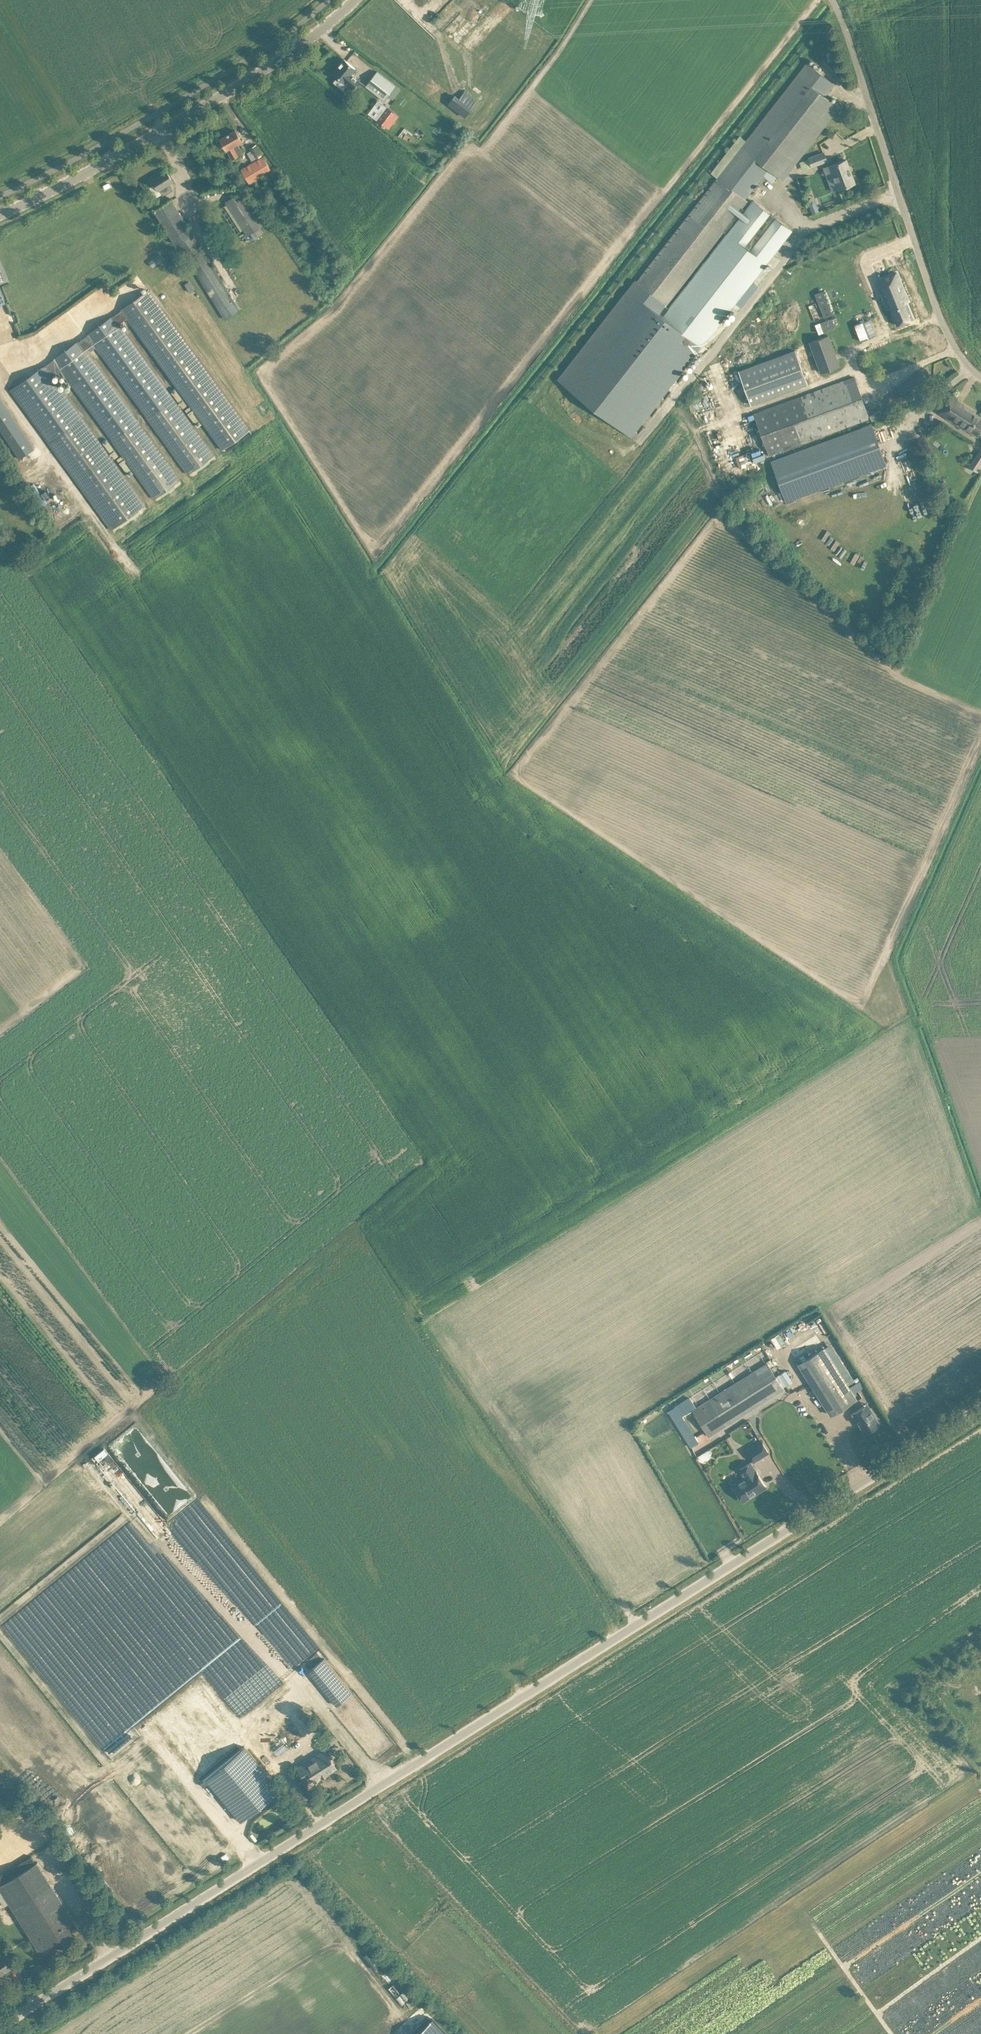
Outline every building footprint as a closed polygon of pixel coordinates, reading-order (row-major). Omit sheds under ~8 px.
[(333,81),(345,91),(349,86),(352,88),(360,80),(351,73),(355,68),(344,59),(333,72),(337,76),(333,81)] [(745,209),(739,205),(763,175),(772,182),(777,175),(782,179),(840,105),(826,94),(833,84),(806,63),(746,140),(739,135),(710,172),(717,178),(637,281),(635,279),(557,379),(631,436),(791,230),(752,199),(745,209)] [(377,71),(366,85),(385,100),(396,85),(377,71)] [(455,94),(448,103),(465,117),(472,107),(455,94)] [(385,105),(376,117),(389,127),(398,115),(385,105)] [(220,138),(225,147),(227,150),(227,149),(232,158),(243,152),(238,143),(242,141),(235,129),(220,138)] [(256,144),(250,147),(256,158),(262,155),(256,144)] [(824,152),(809,158),(811,165),(826,160),(824,152)] [(241,169),(250,183),(272,170),(263,156),(241,169)] [(846,159),(837,163),(828,166),(830,173),(833,172),(839,188),(845,186),(854,182),(846,159)] [(218,167),(212,170),(215,177),(221,174),(218,167)] [(155,184),(150,187),(156,197),(161,193),(159,190),(173,181),(166,169),(151,179),(155,184)] [(247,235),(250,233),(253,238),(262,233),(259,227),(263,225),(241,190),(225,200),(247,235)] [(172,199),(154,209),(175,243),(177,242),(225,318),(240,309),(172,199)] [(817,205),(810,207),(812,213),(819,210),(817,205)] [(895,271),(876,277),(879,288),(877,289),(884,308),(886,307),(892,323),(909,317),(903,301),(905,300),(895,271)] [(53,359),(45,365),(11,389),(112,528),(145,504),(51,373),(52,372),(54,374),(56,372),(57,373),(61,370),(154,498),(181,478),(87,348),(88,346),(91,350),(96,346),(188,473),(215,453),(120,323),(126,318),(222,449),(250,429),(148,289),(120,310),(121,310),(114,315),(113,313),(87,334),(79,340),(79,339),(53,358),(53,359)] [(815,293),(824,317),(833,314),(823,289),(815,293)] [(818,322),(821,332),(835,326),(831,317),(818,322)] [(869,319),(855,325),(861,340),(875,335),(869,319)] [(829,334),(809,341),(820,372),(840,365),(829,334)] [(795,349),(738,370),(751,405),(808,384),(795,349)] [(905,383),(899,388),(905,397),(928,380),(921,370),(905,382),(905,383)] [(854,376),(754,413),(769,454),(869,417),(854,376)] [(944,403),(938,411),(956,423),(957,422),(978,435),(980,431),(980,417),(973,412),(974,410),(949,394),(944,403)] [(34,448),(0,397),(0,428),(20,458),(22,461),(26,459),(23,456),(34,448)] [(871,424),(771,460),(786,501),(886,464),(871,424)] [(730,466),(719,430),(708,434),(719,469),(730,466)] [(750,431),(742,433),(748,450),(737,454),(742,469),(754,465),(751,459),(759,456),(750,431)] [(978,471),(980,466),(980,450),(978,448),(968,466),(978,471)] [(966,493),(973,477),(967,474),(960,491),(966,493)] [(824,1347),(798,1364),(825,1406),(831,1415),(856,1398),(851,1390),(847,1384),(824,1347)] [(708,1398),(709,1399),(692,1409),(709,1436),(725,1425),(784,1388),(767,1361),(708,1398)] [(851,1413),(865,1434),(880,1423),(867,1403),(851,1413)] [(675,1406),(667,1410),(689,1446),(697,1441),(675,1406)] [(761,1441),(747,1450),(753,1461),(768,1452),(761,1441)] [(125,1490),(133,1483),(103,1448),(91,1458),(115,1487),(119,1484),(125,1490)] [(697,1456),(701,1464),(708,1460),(704,1452),(697,1456)] [(732,1484),(736,1490),(742,1499),(744,1498),(746,1499),(751,1496),(751,1493),(757,1489),(758,1491),(766,1486),(756,1470),(755,1470),(750,1462),(740,1468),(745,1476),(732,1484)] [(192,1667),(221,1645),(120,1510),(122,1502),(92,1463),(21,1516),(64,1574),(46,1587),(105,1666),(104,1658),(106,1659),(126,1657),(126,1666),(138,1669),(132,1662),(135,1653),(127,1651),(123,1645),(124,1644),(126,1636),(134,1646),(141,1641),(147,1648),(143,1648),(143,1654),(150,1654),(149,1645),(83,1557),(84,1555),(95,1569),(124,1577),(192,1667)] [(157,1660),(159,1658),(161,1660),(165,1657),(158,1649),(152,1654),(157,1660)] [(317,1649),(302,1661),(337,1705),(352,1692),(317,1649)] [(228,1678),(264,1726),(260,1729),(262,1732),(256,1736),(278,1765),(305,1745),(245,1666),(228,1678)] [(280,1789),(245,1746),(209,1781),(241,1821),(280,1789)] [(298,1768),(300,1771),(305,1780),(312,1775),(315,1780),(336,1766),(326,1750),(298,1768)] [(5,1873),(0,1876),(0,1888),(33,1941),(30,1943),(33,1949),(37,1946),(39,1950),(78,1926),(72,1917),(33,1855),(5,1873)] [(0,1954),(0,1975),(14,1966),(4,1952),(0,1954)] [(415,2033),(447,2033),(432,2018),(415,2033)]
